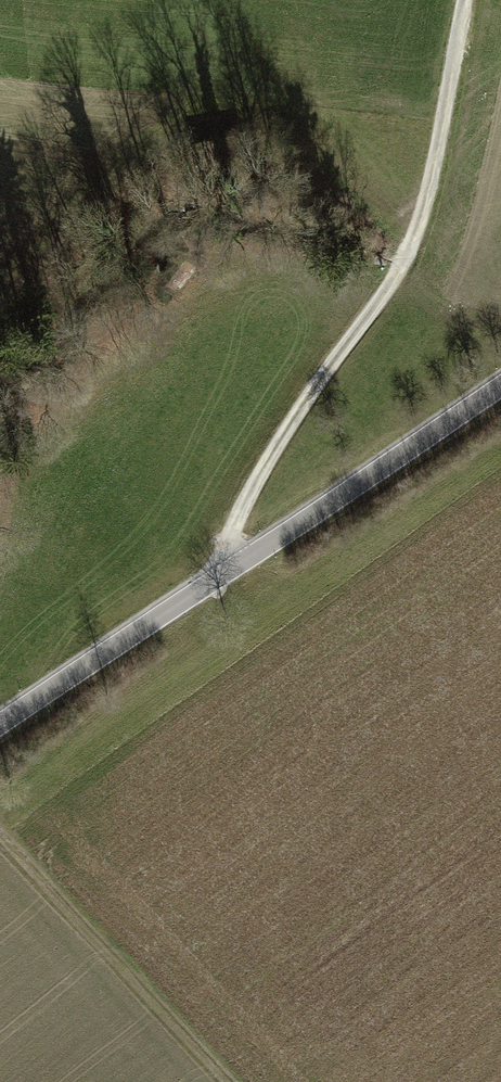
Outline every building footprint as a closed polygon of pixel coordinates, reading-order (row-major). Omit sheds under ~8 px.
[(226,122),(207,125),(209,136),(227,133),(226,122)]
